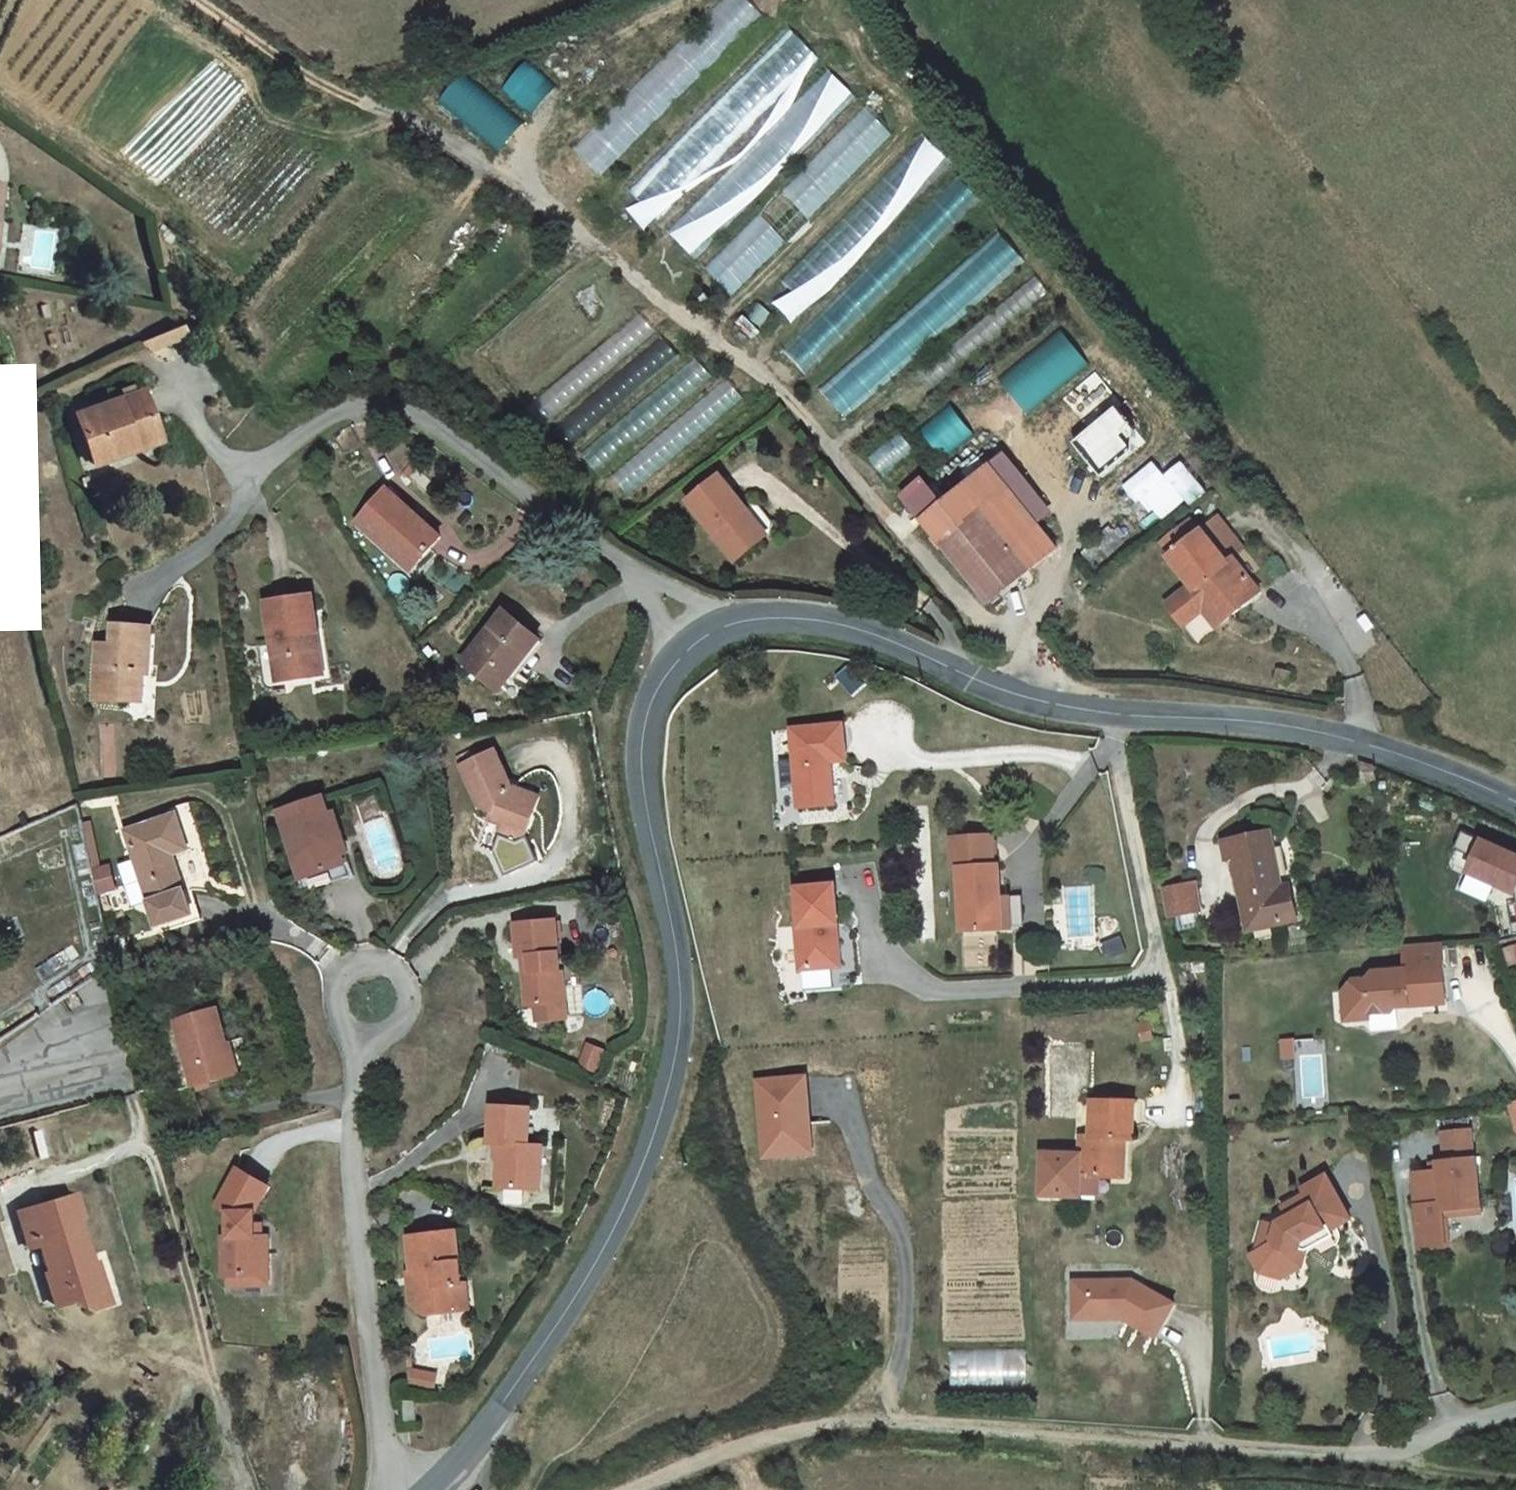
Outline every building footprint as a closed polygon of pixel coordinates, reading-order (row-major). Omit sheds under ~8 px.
[(571,148),(599,176),(761,15),(746,0),(719,0),(571,148)] [(627,189),(655,218),(817,57),(789,29),(627,189)] [(829,70),(666,229),(692,255),(855,97),(829,70)] [(729,293),(893,135),(866,108),(702,266),(729,293)] [(924,135),(780,278),(807,305),(952,163),(924,135)] [(6,242),(10,210),(16,211),(20,173),(0,170),(0,242),(6,242)] [(804,373),(980,199),(957,176),(781,349),(804,373)] [(16,211),(10,210),(6,242),(13,243),(16,211)] [(998,232),(818,388),(843,417),(1023,261),(998,232)] [(963,365),(1045,290),(1031,275),(950,350),(963,365)] [(1061,330),(998,380),(1026,413),(1088,364),(1061,330)] [(0,348),(0,374),(8,370),(0,348)] [(527,404),(537,418),(582,383),(572,369),(527,404)] [(1053,449),(1119,403),(1097,373),(1032,419),(1053,449)] [(90,405),(110,458),(150,445),(148,439),(175,430),(158,382),(90,405)] [(725,382),(611,474),(625,492),(739,400),(725,382)] [(597,391),(551,431),(565,447),(611,406),(597,391)] [(1134,399),(1106,418),(1127,452),(1156,433),(1134,399)] [(1102,472),(1120,458),(1098,431),(1080,445),(1102,472)] [(878,473),(911,454),(903,439),(869,458),(878,473)] [(1077,447),(1044,467),(1064,500),(1097,480),(1077,447)] [(1152,462),(1122,487),(1136,504),(1166,479),(1152,462)] [(1185,506),(1204,494),(1185,462),(1166,473),(1185,506)] [(402,517),(428,544),(455,517),(403,466),(371,499),(396,523),(402,517)] [(779,535),(757,508),(763,502),(735,470),(701,498),(752,557),(779,535)] [(990,594),(1051,543),(999,482),(958,516),(938,533),(990,594)] [(918,511),(938,533),(958,516),(939,493),(918,511)] [(1194,527),(1203,538),(1216,528),(1207,516),(1194,527)] [(422,550),(428,544),(402,517),(396,523),(422,550)] [(1182,555),(1209,589),(1217,583),(1245,617),(1276,592),(1265,578),(1278,568),(1262,548),(1244,562),(1216,528),(1203,538),(1194,527),(1175,542),(1183,552),(1182,555)] [(320,660),(312,617),(320,616),(314,578),(267,585),(280,665),(320,660)] [(1209,589),(1206,592),(1218,606),(1234,626),(1245,617),(1217,583),(1209,589)] [(1198,622),(1218,606),(1206,592),(1202,587),(1181,603),(1198,622)] [(473,647),(508,677),(550,627),(515,598),(473,647)] [(145,687),(146,658),(161,658),(163,614),(125,612),(124,629),(107,629),(105,685),(145,687)] [(320,616),(312,617),(320,660),(327,659),(320,616)] [(161,658),(146,658),(145,687),(159,687),(161,658)] [(862,709),(810,712),(815,791),(851,789),(849,757),(845,751),(845,746),(864,745),(862,709)] [(546,801),(532,796),(539,779),(525,773),(509,737),(472,752),(490,794),(503,800),(500,808),(513,813),(511,821),(526,827),(538,823),(546,801)] [(553,784),(539,779),(532,796),(546,801),(553,784)] [(290,795),(310,863),(350,851),(342,823),(349,821),(337,783),(290,795)] [(195,880),(185,844),(199,839),(188,804),(138,818),(159,891),(166,914),(202,903),(195,880)] [(1237,842),(1246,842),(1257,916),(1305,909),(1299,873),(1289,874),(1281,819),(1235,825),(1237,842)] [(1012,828),(970,828),(970,857),(975,857),(1012,857),(1012,828)] [(1465,878),(1515,897),(1515,853),(1479,840),(1465,878)] [(361,848),(350,851),(310,863),(314,876),(365,861),(361,848)] [(1012,857),(975,857),(976,919),(1016,919),(1016,887),(1016,857),(1012,857)] [(1207,872),(1174,879),(1180,906),(1212,899),(1207,872)] [(845,875),(808,879),(812,917),(808,918),(812,960),(852,956),(850,931),(844,923),(843,915),(849,914),(845,875)] [(169,923),(215,910),(205,877),(195,880),(202,903),(166,914),(169,923)] [(1027,887),(1016,887),(1016,919),(1027,919),(1027,887)] [(566,964),(572,964),(568,914),(526,916),(528,948),(540,948),(541,965),(531,965),(534,997),(546,997),(568,995),(566,964)] [(1460,993),(1455,933),(1417,935),(1419,961),(1387,964),(1381,971),(1366,973),(1357,983),(1359,1007),(1407,1003),(1416,993),(1422,992),(1427,996),(1460,993)] [(568,995),(546,997),(547,1012),(569,1010),(568,995)] [(223,997),(179,1009),(198,1073),(240,1062),(223,997)] [(808,1075),(752,1078),(757,1160),(813,1157),(808,1075)] [(507,1166),(544,1168),(546,1124),(540,1124),(541,1085),(502,1084),(501,1123),(509,1124),(507,1166)] [(1142,1089),(1099,1089),(1100,1128),(1089,1128),(1090,1146),(1091,1187),(1130,1187),(1130,1128),(1142,1128),(1142,1089)] [(1487,1151),(1485,1122),(1456,1124),(1458,1153),(1487,1151)] [(553,1124),(546,1124),(544,1168),(552,1168),(553,1124)] [(1090,1146),(1054,1146),(1054,1200),(1091,1200),(1091,1192),(1091,1187),(1090,1146)] [(1494,1198),(1490,1150),(1487,1151),(1458,1153),(1450,1154),(1451,1161),(1426,1163),(1428,1195),(1439,1194),(1454,1193),(1455,1201),(1494,1198)] [(234,1258),(240,1258),(268,1257),(268,1241),(278,1241),(277,1223),(265,1223),(264,1198),(277,1171),(243,1155),(225,1194),(236,1199),(237,1219),(231,1220),(234,1258)] [(1363,1211),(1338,1168),(1315,1182),(1318,1187),(1296,1200),(1301,1210),(1291,1216),(1291,1219),(1278,1216),(1270,1245),(1278,1259),(1294,1264),(1309,1256),(1315,1234),(1341,1219),(1343,1223),(1363,1211)] [(80,1292),(98,1305),(114,1281),(99,1273),(93,1257),(100,1255),(86,1210),(91,1209),(84,1186),(26,1204),(37,1239),(50,1235),(58,1264),(53,1265),(63,1297),(80,1292)] [(1494,1204),(1494,1198),(1455,1201),(1454,1193),(1439,1194),(1440,1209),(1494,1204)] [(472,1291),(469,1264),(474,1263),(468,1212),(420,1217),(424,1252),(427,1252),(428,1264),(420,1265),(423,1285),(437,1295),(472,1291)] [(1295,1271),(1315,1260),(1320,1244),(1347,1228),(1343,1223),(1341,1219),(1315,1234),(1309,1256),(1294,1264),(1278,1259),(1270,1245),(1264,1248),(1274,1265),(1295,1271)] [(268,1241),(268,1257),(240,1258),(241,1275),(281,1272),(278,1241),(268,1241)] [(428,1264),(427,1252),(424,1252),(418,1252),(420,1265),(428,1264)] [(106,1253),(100,1255),(93,1257),(99,1273),(114,1281),(106,1253)] [(1137,1273),(1078,1273),(1077,1310),(1126,1310),(1162,1326),(1181,1294),(1137,1273)] [(120,1298),(114,1281),(98,1305),(120,1298)] [(422,1359),(448,1365),(451,1349),(420,1342),(422,1359)]
